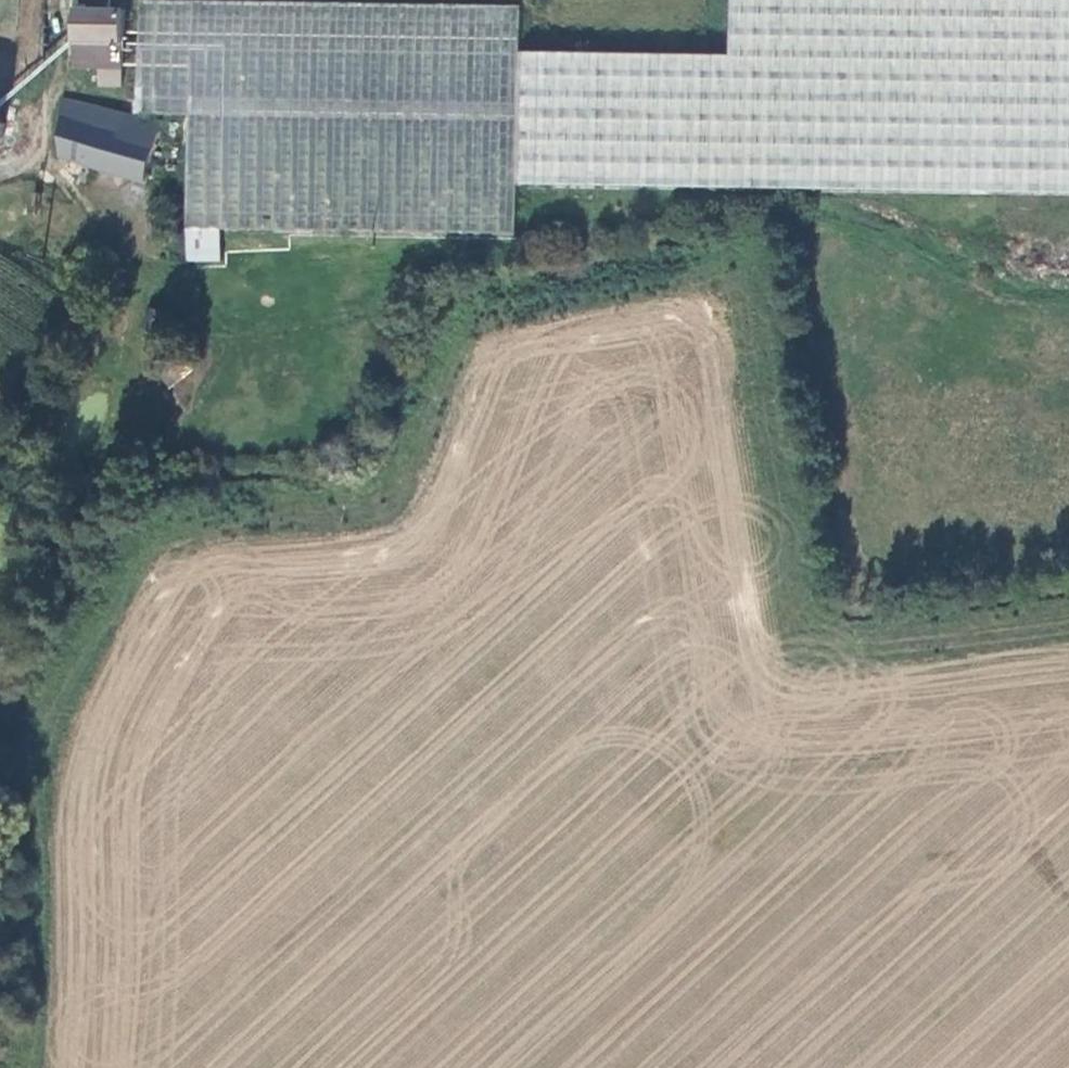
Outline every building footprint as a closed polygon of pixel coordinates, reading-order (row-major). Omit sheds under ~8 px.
[(45,46),(46,0),(0,0),(0,45),(45,46)] [(138,2),(136,116),(189,118),(186,232),(520,239),(521,186),(1068,198),(1068,0),(734,0),(732,68),(523,63),(524,10),(138,2)] [(126,12),(77,11),(75,71),(101,71),(101,86),(124,87),(126,12)] [(167,128),(64,102),(63,162),(152,189),(167,128)] [(213,234),(183,233),(183,261),(214,261),(213,234)]
